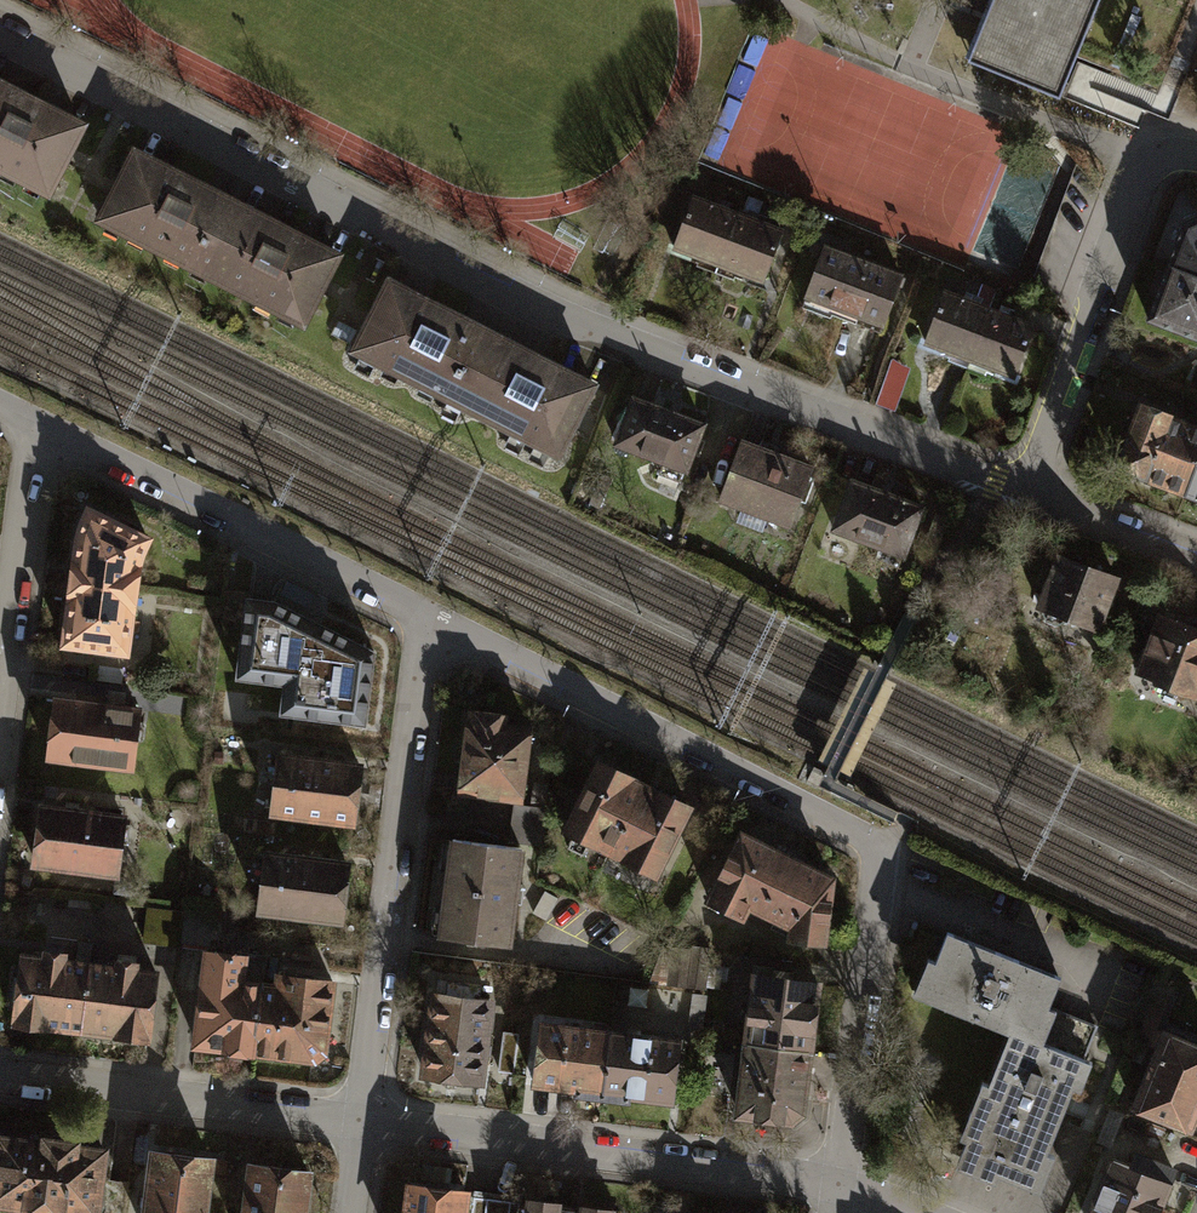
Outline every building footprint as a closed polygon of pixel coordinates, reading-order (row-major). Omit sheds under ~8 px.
[(968,62),(1059,99),(1078,53),(1100,0),(993,0),(968,62)] [(1078,53),(1194,100),(1196,101),(1196,0),(1100,0),(1078,53)] [(0,84),(0,168),(46,191),(61,162),(81,125),(0,84)] [(337,257),(136,154),(117,189),(101,220),(302,323),(318,292),(337,257)] [(750,220),(714,206),(694,199),(675,248),(762,282),(781,233),(750,220)] [(1168,266),(1196,277),(1196,218),(1185,224),(1168,266)] [(858,316),(882,325),(900,276),(827,248),(808,298),(833,308),(830,314),(855,323),(858,316)] [(1168,266),(1147,322),(1196,340),(1196,277),(1168,266)] [(593,387),(389,282),(371,317),(354,350),(558,455),(575,422),(593,387)] [(927,344),(970,360),(989,311),(946,294),(927,344)] [(970,360),(1014,377),(1033,327),(989,311),(970,360)] [(704,425),(634,399),(617,444),(686,471),(704,425)] [(1138,408),(1116,467),(1185,493),(1196,463),(1196,429),(1138,408)] [(758,450),(743,444),(722,498),(791,524),(811,470),(775,456),(776,452),(760,446),(758,450)] [(1185,493),(1196,498),(1196,463),(1185,493)] [(922,508),(852,481),(834,530),(904,556),(922,508)] [(77,530),(72,572),(70,591),(63,642),(124,650),(135,567),(145,539),(86,508),(77,530)] [(1118,577),(1059,556),(1040,608),(1043,609),(1045,620),(1058,624),(1069,619),(1098,630),(1118,577)] [(267,602),(245,600),(237,683),(293,688),(290,713),(366,720),(373,655),(267,602)] [(1160,615),(1140,672),(1157,678),(1156,682),(1196,697),(1196,629),(1160,615)] [(57,700),(50,756),(131,766),(139,710),(57,700)] [(470,712),(461,790),(521,797),(530,727),(503,724),(504,716),(470,712)] [(279,754),(271,810),(353,821),(360,765),(279,754)] [(629,777),(598,763),(566,828),(653,870),(685,805),(636,781),(629,777)] [(512,805),(509,841),(542,844),(545,808),(512,805)] [(42,807),(35,863),(117,873),(124,818),(42,807)] [(788,936),(823,941),(831,880),(782,855),(773,850),(739,833),(706,899),(742,915),(747,904),(789,925),(788,936)] [(510,944),(522,849),(451,840),(439,936),(510,944)] [(266,854),(259,910),(340,920),(347,864),(266,854)] [(184,910),(181,939),(205,941),(209,903),(185,901),(184,910)] [(920,998),(1008,1034),(1033,1043),(1034,1040),(1048,1005),(1060,976),(948,931),(920,998)] [(16,1021),(79,1029),(88,964),(63,960),(65,952),(44,950),(43,957),(25,955),(16,1021)] [(672,990),(710,995),(714,955),(676,951),(672,990)] [(196,1044),(254,1051),(262,983),(266,954),(242,952),(241,956),(207,952),(196,1044)] [(79,1029),(148,1039),(156,972),(135,969),(135,962),(116,960),(116,966),(88,964),(79,1029)] [(281,985),(262,983),(254,1051),(314,1058),(326,1048),(334,979),(282,974),(281,985)] [(754,974),(737,1113),(783,1119),(789,1120),(803,1111),(818,982),(777,977),(754,974)] [(489,999),(435,993),(425,1074),(480,1081),(489,999)] [(1048,1005),(1034,1040),(1084,1060),(1098,1026),(1048,1005)] [(671,1099),(678,1038),(620,1031),(599,1029),(543,1022),(535,1083),(671,1099)] [(1192,1125),(1196,1112),(1196,1044),(1164,1031),(1135,1102),(1192,1125)] [(1084,1060),(1034,1040),(1033,1043),(1008,1034),(988,1084),(982,1082),(959,1138),(965,1141),(958,1159),(1032,1188),(1084,1060)] [(88,1212),(96,1212),(103,1148),(75,1145),(76,1139),(44,1135),(44,1140),(0,1135),(0,1202),(88,1212)] [(210,1158),(154,1152),(146,1212),(203,1212),(210,1158)] [(1175,1168),(1137,1153),(1132,1164),(1112,1156),(1089,1212),(1157,1212),(1175,1168)] [(308,1170),(253,1163),(246,1212),(303,1212),(308,1170)] [(466,1191),(409,1184),(405,1212),(463,1212),(466,1191)] [(476,1196),(474,1212),(495,1212),(497,1199),(476,1196)] [(497,1199),(495,1212),(517,1212),(518,1206),(519,1202),(497,1199)] [(518,1206),(517,1212),(570,1212),(571,1207),(559,1205),(559,1203),(530,1199),(529,1207),(518,1206)]
